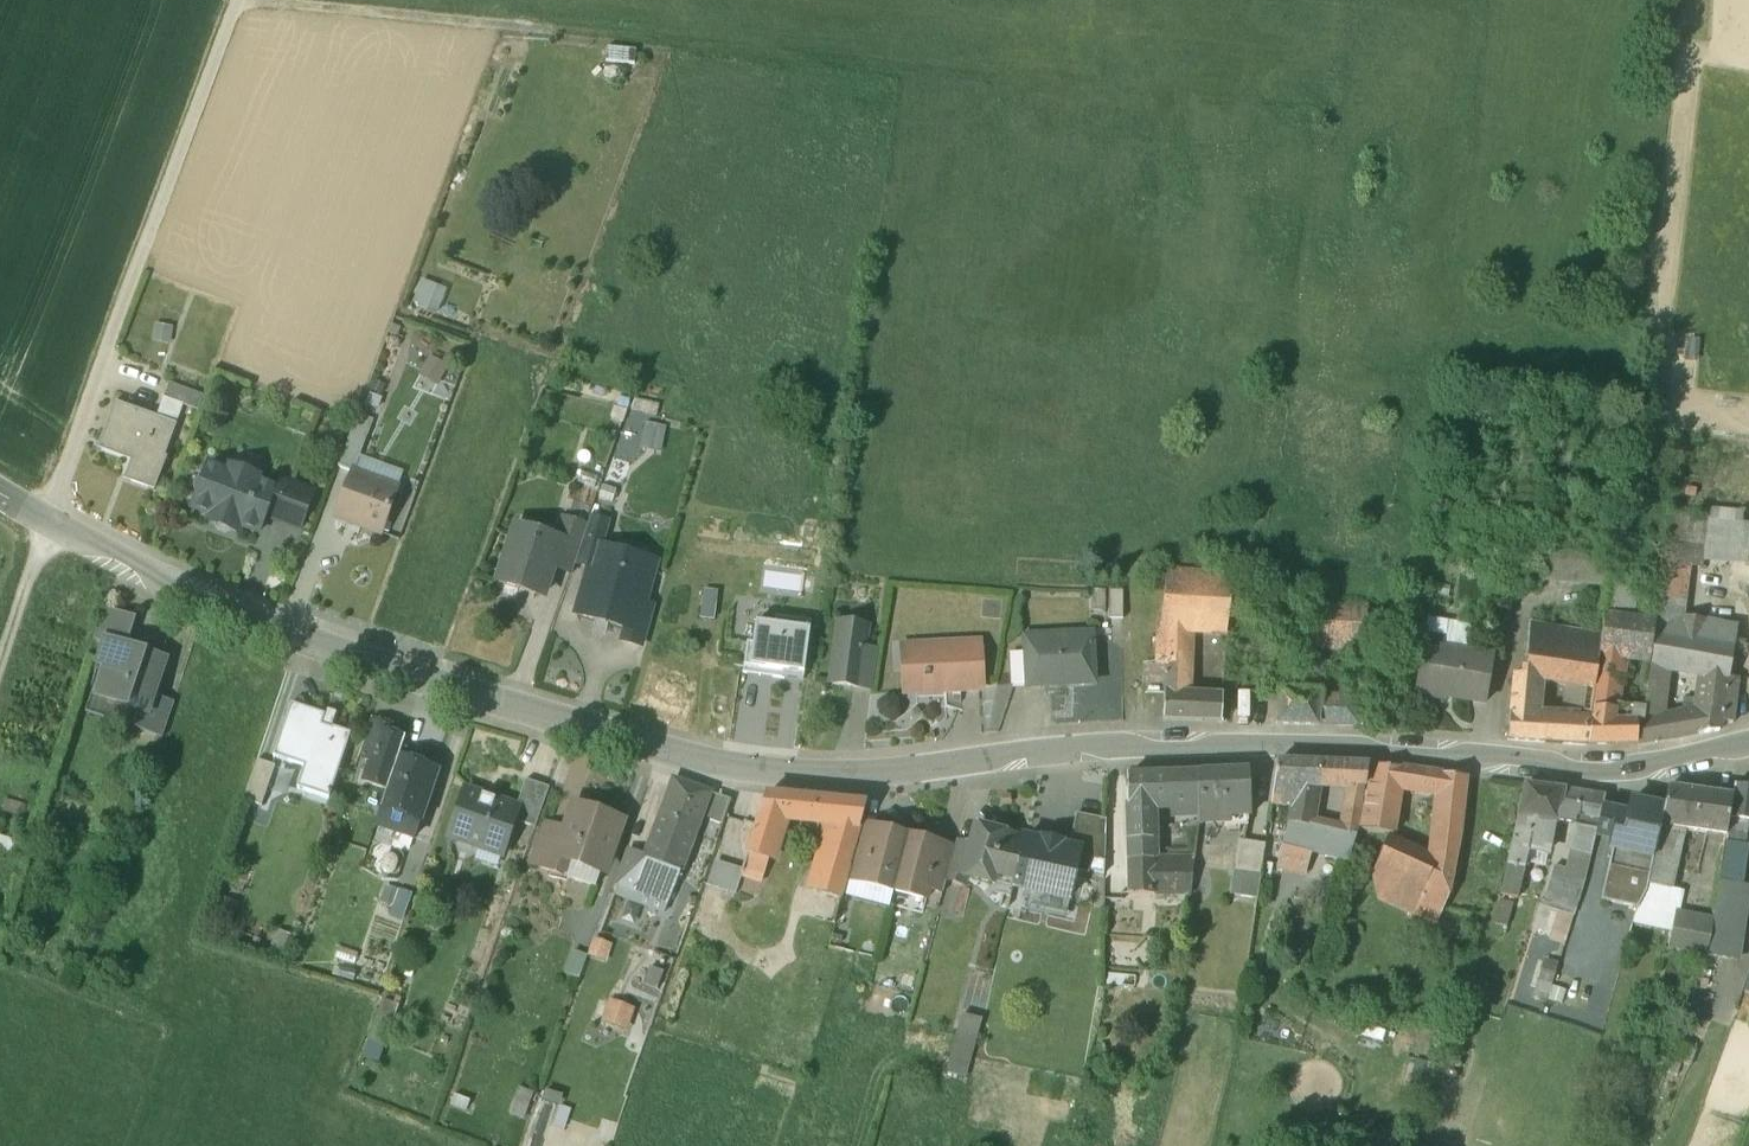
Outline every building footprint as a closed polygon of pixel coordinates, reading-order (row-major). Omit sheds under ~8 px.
[(421,281),(414,305),(440,313),(447,289),(421,281)] [(449,367),(431,357),(422,374),(439,384),(449,367)] [(166,381),(152,419),(175,428),(187,432),(200,395),(166,381)] [(152,419),(113,405),(99,444),(119,452),(120,449),(134,454),(123,483),(153,494),(165,461),(163,460),(175,428),(152,419)] [(666,429),(645,426),(640,453),(660,458),(666,429)] [(352,431),(337,471),(354,477),(368,437),(352,431)] [(229,475),(209,468),(192,512),(212,520),(209,527),(215,529),(218,527),(219,526),(228,529),(227,531),(229,534),(234,537),(237,530),(259,538),(264,523),(275,496),(276,493),(254,485),(256,479),(231,470),(229,475)] [(370,490),(351,483),(338,521),(382,537),(398,493),(373,484),(370,490)] [(314,497),(282,485),(277,497),(275,496),(264,523),(298,537),(314,497)] [(1703,514),(1699,543),(1699,549),(1739,555),(1744,519),(1703,514)] [(607,525),(589,520),(586,530),(587,530),(575,565),(590,569),(596,548),(600,549),(607,525)] [(586,530),(563,523),(557,542),(555,549),(556,550),(550,569),(551,569),(572,576),(575,565),(587,530),(586,530)] [(557,542),(517,529),(499,586),(542,599),(551,569),(550,569),(556,550),(555,549),(557,542)] [(1667,531),(1666,540),(1689,542),(1693,543),(1694,532),(1678,530),(1678,532),(1667,531)] [(1666,540),(1662,564),(1686,566),(1689,542),(1666,540)] [(1699,543),(1693,543),(1689,542),(1686,566),(1685,569),(1696,571),(1699,549),(1699,543)] [(600,549),(596,548),(590,569),(577,616),(624,630),(635,633),(643,606),(652,574),(630,567),(632,558),(600,549)] [(1579,580),(1609,584),(1612,557),(1539,549),(1536,575),(1579,580)] [(1686,566),(1662,564),(1655,612),(1679,615),(1685,569),(1686,566)] [(1234,578),(1165,574),(1161,630),(1190,632),(1215,634),(1226,634),(1229,612),(1234,578)] [(1610,586),(1605,619),(1638,622),(1642,590),(1610,586)] [(1105,592),(1090,592),(1090,614),(1105,614),(1105,592)] [(1123,592),(1109,592),(1109,620),(1123,620),(1123,592)] [(1367,607),(1314,604),(1312,631),(1311,649),(1319,649),(1364,652),(1367,607)] [(635,633),(624,630),(621,643),(641,649),(652,608),(643,606),(635,633)] [(131,620),(104,611),(93,643),(107,647),(107,646),(121,650),(131,620)] [(1649,659),(1648,665),(1656,667),(1667,668),(1695,672),(1700,643),(1703,626),(1705,619),(1679,615),(1655,612),(1654,623),(1649,659)] [(746,646),(742,673),(803,682),(811,625),(775,619),(774,627),(755,625),(752,647),(746,646)] [(1638,622),(1605,619),(1601,636),(1599,650),(1622,656),(1623,656),(1649,659),(1654,623),(1638,622)] [(866,629),(839,625),(831,686),(857,690),(857,689),(863,650),(866,629)] [(1571,631),(1530,625),(1523,677),(1535,679),(1594,689),(1596,670),(1599,650),(1601,636),(1571,631)] [(1737,632),(1703,626),(1700,643),(1734,649),(1737,632)] [(1190,632),(1161,630),(1158,668),(1158,669),(1166,670),(1164,696),(1163,721),(1219,723),(1221,700),(1186,698),(1190,632)] [(1312,631),(1295,631),(1297,694),(1319,695),(1319,649),(1311,649),(1312,631)] [(1226,634),(1215,634),(1212,654),(1224,655),(1226,634)] [(1090,636),(1025,640),(1025,655),(1027,688),(1092,685),(1090,636)] [(1444,641),(1425,637),(1414,695),(1443,700),(1443,697),(1484,704),(1492,661),(1442,652),(1444,641)] [(1728,681),(1734,649),(1700,643),(1695,672),(1695,675),(1705,677),(1727,680),(1728,681)] [(942,649),(912,651),(914,672),(904,673),(905,695),(947,693),(947,691),(982,690),(979,645),(942,647),(942,649)] [(121,650),(107,646),(107,647),(101,665),(110,668),(99,699),(144,714),(145,715),(151,697),(162,664),(121,650)] [(877,652),(863,650),(857,689),(871,691),(877,652)] [(1622,656),(1599,650),(1596,670),(1599,671),(1620,673),(1622,656)] [(1025,655),(1011,656),(1012,689),(1027,688),(1025,655)] [(1656,667),(1648,665),(1646,687),(1654,688),(1656,667)] [(1158,668),(1146,667),(1144,695),(1164,696),(1166,670),(1158,669),(1158,668)] [(1665,720),(1660,721),(1667,668),(1656,667),(1654,688),(1646,687),(1643,723),(1636,723),(1636,745),(1669,740),(1665,720)] [(1636,745),(1636,723),(1613,723),(1620,673),(1599,671),(1589,746),(1636,746),(1636,745)] [(1538,689),(1535,679),(1523,677),(1514,676),(1507,738),(1508,741),(1563,745),(1565,721),(1547,725),(1534,724),(1538,689)] [(1727,680),(1705,677),(1698,715),(1665,720),(1669,740),(1719,731),(1719,727),(1727,680)] [(1738,682),(1728,681),(1727,680),(1719,727),(1719,731),(1732,729),(1738,682)] [(1297,694),(1278,694),(1274,725),(1318,726),(1319,695),(1297,694)] [(1339,696),(1319,695),(1318,726),(1338,727),(1339,696)] [(1354,697),(1339,696),(1338,727),(1358,727),(1359,697),(1354,697)] [(174,704),(151,697),(145,715),(144,714),(138,732),(162,740),(174,704)] [(325,718),(290,707),(273,759),(304,770),(297,791),(329,802),(350,737),(332,731),(332,732),(321,729),(325,718)] [(1589,722),(1565,721),(1563,745),(1586,746),(1589,722)] [(370,723),(358,759),(371,764),(373,764),(382,735),(385,728),(370,723)] [(382,735),(373,764),(371,764),(364,784),(387,791),(403,742),(382,735)] [(387,791),(378,819),(387,822),(384,830),(413,840),(436,773),(415,766),(417,759),(400,754),(404,743),(403,742),(387,791)] [(257,762),(243,802),(261,808),(275,768),(257,762)] [(1342,765),(1277,762),(1271,804),(1291,808),(1287,825),(1309,825),(1317,784),(1342,785),(1339,782),(1342,765)] [(1368,766),(1342,765),(1339,782),(1342,785),(1347,786),(1364,787),(1365,787),(1368,766)] [(1372,767),(1360,832),(1393,835),(1401,788),(1439,794),(1442,775),(1372,767)] [(1246,773),(1198,774),(1199,811),(1199,815),(1197,825),(1249,823),(1246,773)] [(1198,774),(1169,775),(1169,808),(1169,816),(1199,815),(1199,811),(1198,774)] [(1169,775),(1128,777),(1129,863),(1153,863),(1152,808),(1169,808),(1169,775)] [(1466,778),(1442,775),(1439,794),(1429,858),(1423,885),(1448,896),(1457,850),(1466,778)] [(549,790),(525,781),(515,810),(517,811),(513,822),(535,830),(549,790)] [(708,796),(674,783),(662,816),(696,829),(708,796)] [(1364,787),(1347,786),(1343,812),(1359,816),(1364,787)] [(1563,792),(1525,786),(1518,818),(1551,822),(1557,822),(1558,817),(1564,818),(1565,811),(1560,811),(1563,792)] [(1734,786),(1732,797),(1728,819),(1748,821),(1748,822),(1748,789),(1734,786)] [(1732,797),(1669,788),(1664,809),(1660,827),(1682,831),(1726,837),(1728,819),(1732,797)] [(727,797),(712,792),(703,818),(718,824),(727,797)] [(1589,795),(1563,792),(1560,811),(1565,811),(1579,813),(1586,814),(1589,795)] [(515,810),(465,793),(449,839),(482,850),(484,842),(504,849),(513,822),(517,811),(515,810)] [(838,802),(768,795),(748,856),(768,862),(783,819),(832,824),(838,802)] [(1602,798),(1589,795),(1586,814),(1579,813),(1576,826),(1570,851),(1585,855),(1587,856),(1602,798)] [(1664,809),(1631,801),(1628,815),(1601,809),(1595,837),(1611,841),(1609,849),(1612,850),(1653,859),(1660,827),(1664,809)] [(866,805),(838,802),(832,824),(813,890),(843,897),(845,883),(859,829),(866,805)] [(1291,808),(1271,804),(1268,824),(1287,825),(1291,808)] [(1576,826),(1579,813),(1565,811),(1564,818),(1558,817),(1557,822),(1576,826)] [(1359,816),(1343,812),(1340,834),(1356,839),(1359,816)] [(570,836),(551,830),(537,870),(564,879),(569,865),(601,877),(620,823),(597,815),(595,821),(577,815),(570,836)] [(1106,821),(1076,815),(1068,851),(1078,854),(1074,872),(1088,875),(1091,861),(1104,864),(1106,821)] [(696,829),(662,816),(645,862),(679,874),(696,829)] [(1551,822),(1518,818),(1510,849),(1528,852),(1544,856),(1544,854),(1551,822)] [(1744,846),(1748,821),(1728,819),(1726,837),(1725,843),(1744,846)] [(1551,856),(1557,822),(1551,822),(1544,854),(1551,856)] [(1340,834),(1309,825),(1287,825),(1277,866),(1343,882),(1345,871),(1347,864),(1356,839),(1340,834)] [(1682,831),(1660,827),(1653,859),(1647,885),(1670,891),(1682,831)] [(859,829),(845,883),(859,887),(873,833),(859,829)] [(1024,836),(995,830),(995,833),(975,829),(972,842),(973,842),(971,850),(964,880),(990,885),(1012,890),(1012,888),(1023,841),(1024,836)] [(907,839),(874,830),(873,833),(859,887),(892,895),(907,839)] [(940,847),(907,839),(892,895),(926,904),(929,892),(940,850),(940,847)] [(1371,844),(1356,839),(1347,864),(1345,871),(1358,877),(1371,844)] [(1429,858),(1388,840),(1372,876),(1420,897),(1423,885),(1429,858)] [(1042,841),(1041,845),(1023,841),(1012,888),(1030,892),(1057,898),(1068,900),(1074,872),(1078,854),(1068,851),(1060,850),(1061,845),(1042,841)] [(1265,846),(1238,842),(1233,874),(1260,878),(1265,846)] [(1744,846),(1725,843),(1718,882),(1738,885),(1744,846)] [(971,850),(955,846),(953,854),(946,882),(963,886),(964,880),(971,850)] [(1528,852),(1510,849),(1507,866),(1524,870),(1524,869),(1528,852)] [(953,854),(940,850),(929,892),(942,895),(946,882),(953,854)] [(1653,859),(1612,850),(1600,902),(1637,910),(1646,893),(1647,885),(1653,859)] [(1585,855),(1570,851),(1565,871),(1580,875),(1585,855)] [(645,862),(630,856),(620,886),(669,904),(679,874),(645,862)] [(768,862),(748,856),(743,869),(764,875),(768,862)] [(743,869),(714,862),(707,887),(736,895),(743,869)] [(1153,863),(1129,863),(1130,881),(1168,881),(1169,879),(1191,879),(1192,867),(1191,867),(1192,862),(1153,863)] [(1524,870),(1507,866),(1506,866),(1508,867),(1501,896),(1517,900),(1525,869),(1524,869),(1524,870)] [(1580,875),(1565,871),(1561,870),(1551,904),(1570,910),(1580,875)] [(1169,879),(1168,881),(1130,881),(1130,898),(1189,897),(1191,879),(1169,879)] [(1738,885),(1718,882),(1717,893),(1713,914),(1713,916),(1707,957),(1726,960),(1738,885)] [(379,908),(405,916),(413,894),(386,885),(379,908)] [(1012,890),(990,885),(988,893),(1010,898),(1012,890)] [(1448,896),(1423,885),(1420,897),(1420,900),(1443,910),(1448,896)] [(1683,894),(1670,891),(1647,885),(1646,893),(1637,910),(1634,917),(1631,923),(1674,933),(1680,911),(1681,901),(1683,894)] [(1726,960),(1739,962),(1748,897),(1748,887),(1738,885),(1726,960)] [(1057,898),(1030,892),(1027,904),(1054,910),(1057,898)] [(1707,957),(1713,916),(1680,911),(1674,933),(1672,951),(1707,957)] [(1550,994),(1560,963),(1547,959),(1538,990),(1550,994)] [(643,988),(656,993),(663,976),(650,971),(643,988)] [(852,993),(839,989),(834,1004),(836,1004),(833,1015),(842,1018),(846,1007),(848,1008),(852,993)] [(633,1010),(610,1001),(601,1023),(624,1032),(633,1010)] [(988,1044),(970,1042),(967,1070),(986,1071),(988,1044)] [(507,1112),(523,1119),(534,1093),(517,1086),(507,1112)] [(573,1143),(581,1145),(598,1145),(599,1143),(577,1135),(573,1143)]
